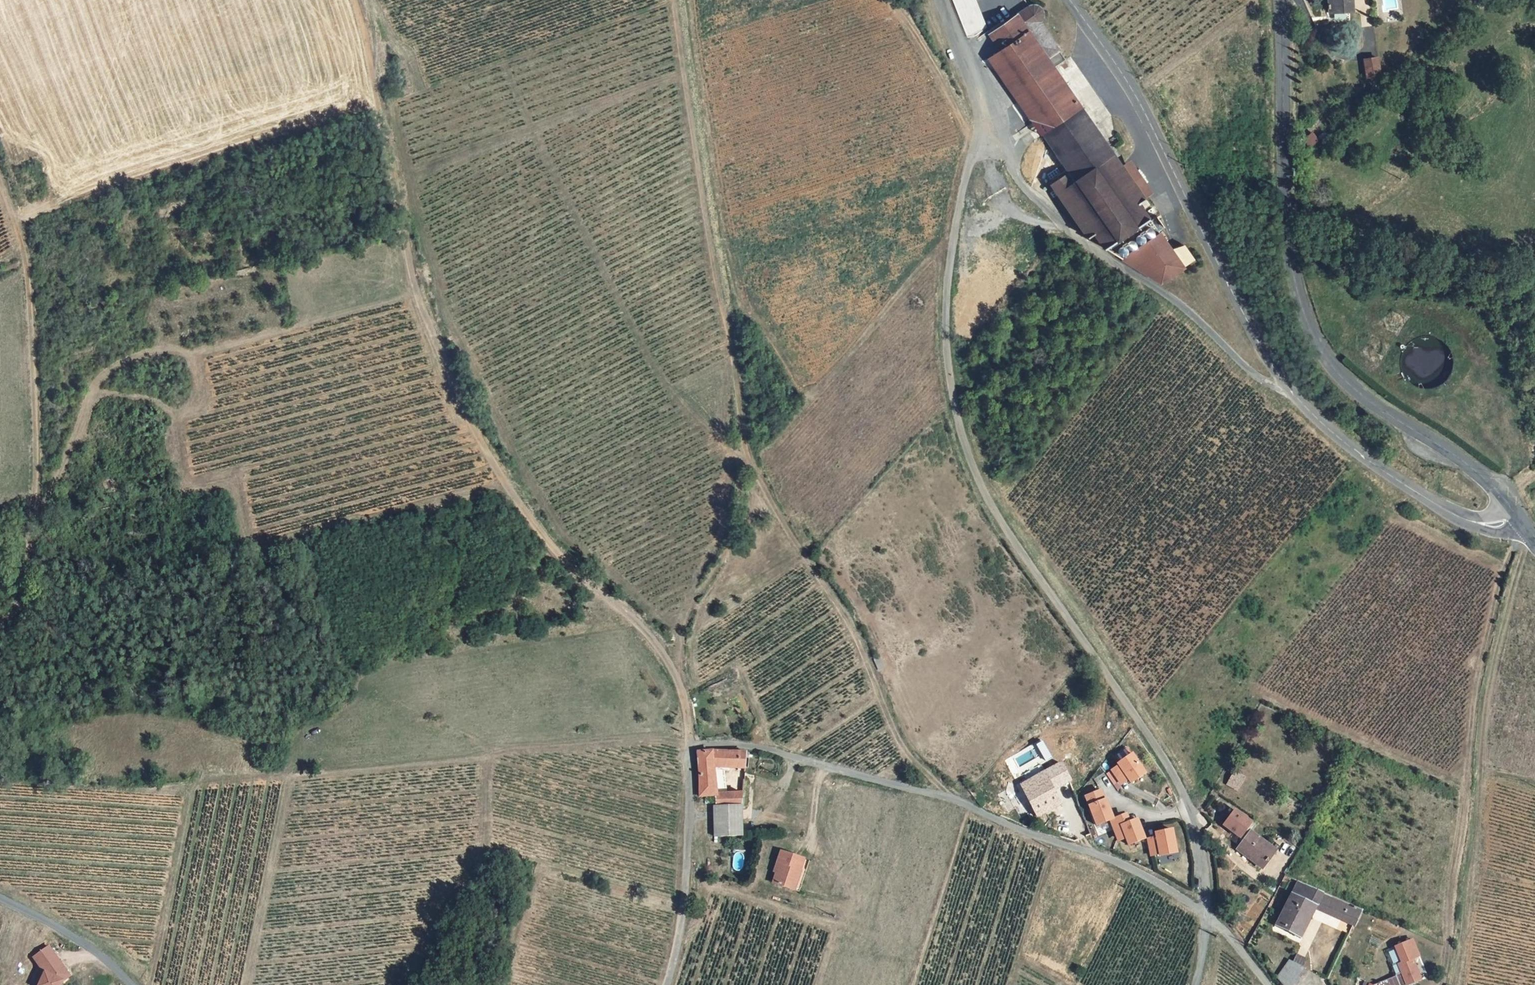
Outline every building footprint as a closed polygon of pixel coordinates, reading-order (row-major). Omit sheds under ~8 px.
[(973,35),(992,23),(982,0),(959,0),(973,35)] [(1056,122),(1084,107),(1059,69),(1072,59),(1045,17),(1048,14),(1049,11),(1049,7),(1047,3),(1044,1),(1043,0),(1035,0),(994,30),(1005,46),(1056,122)] [(1326,13),(1348,13),(1348,0),(1326,0),(1326,13)] [(994,54),(1044,129),(1056,122),(1005,46),(994,54)] [(1364,76),(1380,75),(1378,56),(1363,57),(1364,76)] [(1056,122),(1044,129),(1074,173),(1055,185),(1091,238),(1092,239),(1098,235),(1108,250),(1161,287),(1195,265),(1186,250),(1172,256),(1140,207),(1146,203),(1084,107),(1056,122)] [(1138,769),(1124,750),(1110,760),(1111,762),(1099,771),(1106,781),(1112,777),(1112,778),(1119,773),(1124,779),(1138,769)] [(712,827),(741,828),(746,784),(717,783),(719,763),(748,764),(750,752),(731,751),(698,752),(698,795),(715,795),(715,805),(712,805),(712,827)] [(1071,782),(1059,760),(1015,784),(1033,820),(1056,808),(1049,793),(1071,782)] [(1232,772),(1226,785),(1238,790),(1244,777),(1232,772)] [(1107,820),(1110,819),(1101,799),(1100,800),(1096,791),(1081,797),(1093,826),(1107,820)] [(1239,840),(1253,822),(1235,808),(1221,826),(1239,840)] [(1110,819),(1107,820),(1114,839),(1123,836),(1127,846),(1143,840),(1134,819),(1123,824),(1119,815),(1110,819)] [(711,835),(740,836),(741,828),(712,827),(711,835)] [(1155,841),(1146,843),(1150,860),(1159,858),(1160,860),(1175,856),(1169,829),(1153,833),(1155,841)] [(1251,829),(1235,849),(1262,870),(1277,850),(1251,829)] [(782,846),(779,857),(782,857),(777,877),(788,880),(794,849),(782,846)] [(810,858),(805,857),(806,852),(794,849),(788,880),(803,885),(810,858)] [(1285,917),(1293,901),(1269,890),(1247,933),(1268,943),(1276,926),(1280,927),(1285,917)] [(1312,929),(1319,913),(1293,901),(1285,917),(1312,929)] [(1326,936),(1335,920),(1319,913),(1312,929),(1326,936)] [(69,971),(48,942),(33,953),(45,968),(38,984),(59,984),(63,976),(69,971)] [(1290,960),(1278,980),(1282,984),(1300,984),(1306,972),(1290,960)]
